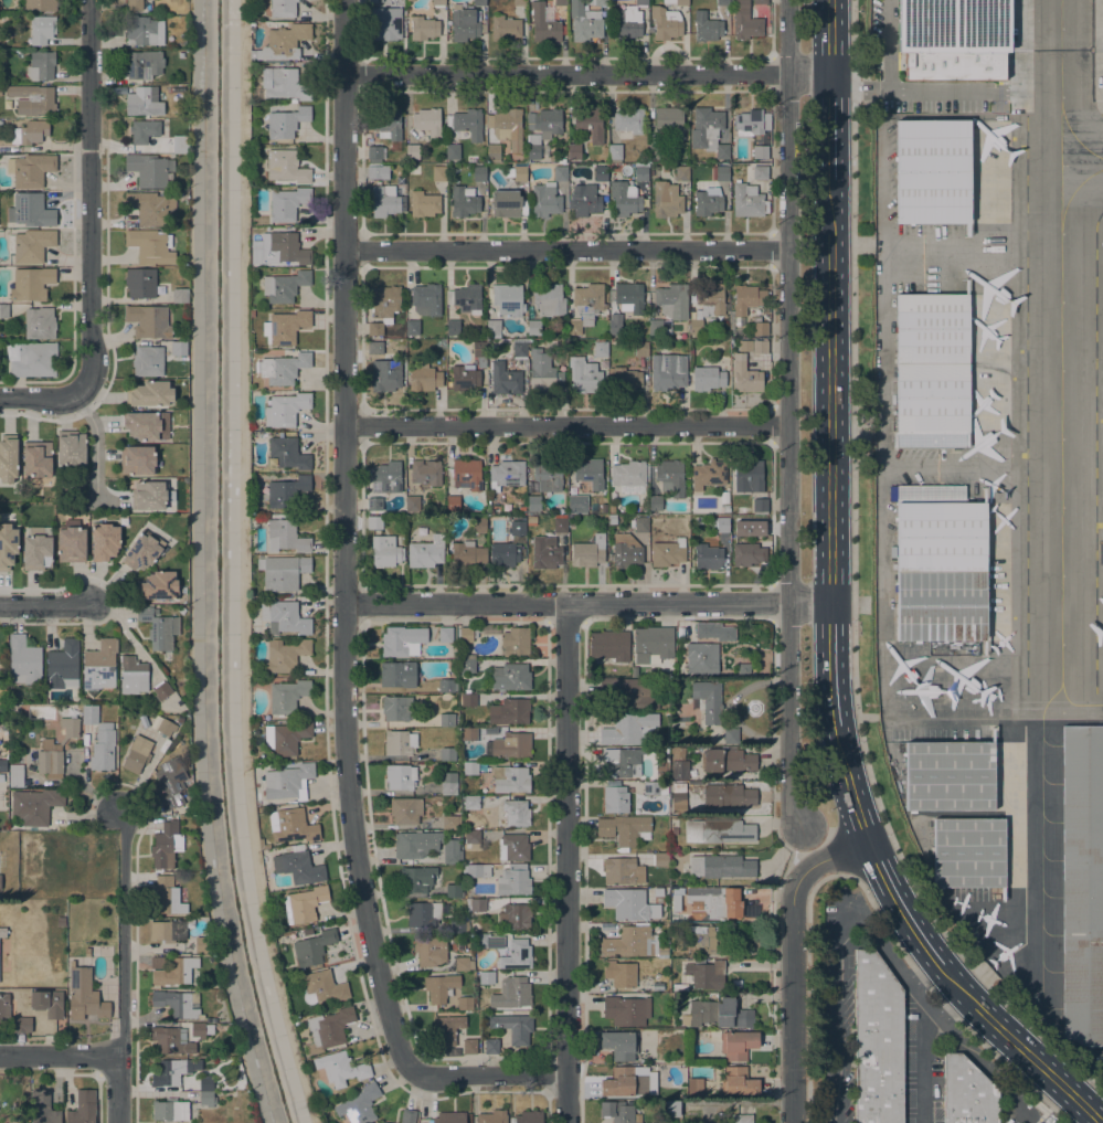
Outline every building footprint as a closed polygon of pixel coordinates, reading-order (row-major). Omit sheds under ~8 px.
[(22,11),(22,0),(56,0),(55,11),(22,11)] [(127,10),(127,0),(141,0),(141,10),(127,10)] [(271,18),(271,0),(298,0),(298,17),(271,18)] [(570,19),(570,0),(582,0),(582,9),(584,11),(601,11),(601,19),(603,19),(603,38),(588,38),(588,42),(572,42),(572,19),(570,19)] [(734,10),(734,0),(749,0),(749,19),(763,19),(763,35),(749,36),(749,40),(734,41),(734,36),(733,10),(734,10)] [(899,52),(898,0),(1009,0),(1009,52),(1005,52),(1005,80),(904,80),(904,52),(899,52)] [(544,21),(555,21),(555,22),(561,22),(561,42),(532,42),(532,23),(532,8),(530,8),(530,1),(543,1),(544,21)] [(450,42),(452,22),(450,22),(452,10),(462,11),(462,9),(467,10),(467,6),(471,6),(471,9),(475,9),(475,10),(479,11),(479,21),(480,21),(479,38),(474,36),(474,39),(466,38),(466,43),(450,42)] [(650,6),(658,6),(665,9),(665,11),(678,11),(680,17),(680,18),(682,18),(682,30),(683,30),(683,32),(682,32),(682,36),(677,36),(677,38),(669,38),(669,40),(654,40),(654,34),(655,34),(655,21),(654,21),(654,19),(650,19),(650,6)] [(641,36),(636,36),(636,38),(627,38),(627,41),(613,42),(612,10),(625,10),(625,7),(636,7),(636,11),(641,11),(641,36)] [(401,9),(401,39),(396,39),(396,41),(367,41),(367,9),(401,9)] [(706,41),(706,42),(694,42),(696,21),(694,21),(694,10),(707,10),(706,20),(718,20),(718,21),(723,21),(722,36),(717,36),(717,41),(706,41)] [(439,21),(438,36),(433,36),(433,38),(426,38),(426,41),(411,41),(412,25),(410,25),(410,22),(411,22),(411,15),(423,17),(422,20),(433,20),(433,21),(439,21)] [(491,41),(491,15),(503,15),(503,20),(506,20),(506,18),(511,18),(511,20),(521,20),(521,38),(515,38),(515,41),(491,41)] [(31,17),(55,17),(55,34),(52,34),(52,39),(46,39),(46,46),(30,45),(31,17)] [(127,45),(127,39),(125,39),(125,17),(149,17),(149,20),(157,20),(157,45),(127,45)] [(267,46),(267,30),(277,30),(277,28),(284,28),(284,30),(296,30),(296,24),(310,23),(311,40),(296,40),(296,49),(298,47),(299,60),(298,60),(298,62),(264,62),(264,60),(256,60),(256,59),(250,59),(250,51),(259,51),(263,46),(267,46)] [(54,65),(53,65),(53,80),(39,80),(39,81),(31,81),(25,75),(25,66),(30,66),(30,51),(39,51),(39,52),(51,52),(51,51),(54,51),(54,65)] [(127,63),(125,63),(125,56),(127,56),(127,52),(141,52),(141,51),(161,52),(161,60),(163,60),(163,67),(161,67),(161,75),(151,75),(151,80),(127,80),(127,63)] [(296,68),(296,83),(298,83),(298,87),(311,87),(311,102),(297,102),(297,97),(264,97),(264,88),(261,88),(262,68),(296,68)] [(38,86),(38,87),(53,87),(53,104),(55,104),(55,110),(53,110),(53,115),(38,115),(38,116),(15,116),(15,109),(7,109),(7,97),(7,86),(38,86)] [(148,115),(148,118),(142,118),(142,115),(126,115),(126,94),(135,94),(135,86),(149,86),(149,102),(163,103),(163,115),(148,115)] [(268,139),(268,129),(267,129),(267,113),(289,113),(289,112),(297,112),(297,106),(310,106),(310,121),(296,121),(296,130),(293,131),(294,139),(268,139)] [(690,129),(694,129),(693,108),(710,107),(710,112),(724,112),(724,130),(718,130),(718,139),(717,139),(717,145),(729,145),(730,159),(715,159),(715,151),(706,151),(706,148),(691,148),(690,129)] [(441,140),(428,140),(428,139),(417,139),(417,129),(412,129),(412,114),(417,114),(417,110),(429,110),(429,108),(439,108),(439,128),(441,128),(441,140)] [(481,142),(469,142),(469,139),(458,139),(458,131),(452,131),(452,129),(446,129),(446,116),(452,116),(452,113),(466,113),(466,108),(480,108),(480,113),(481,113),(481,142)] [(521,152),(520,152),(520,153),(511,153),(511,152),(509,152),(510,139),(496,139),(492,135),(492,128),(487,128),(487,115),(492,115),(492,113),(499,114),(499,112),(505,113),(505,108),(521,109),(521,115),(520,115),(520,127),(521,127),(521,152)] [(528,134),(540,135),(540,130),(539,130),(533,129),(533,130),(527,130),(527,113),(533,113),(533,114),(539,114),(539,110),(551,110),(551,108),(561,109),(561,128),(562,128),(562,135),(551,134),(550,140),(545,140),(545,145),(549,145),(548,156),(540,156),(540,160),(528,159),(528,134)] [(591,130),(580,130),(580,129),(574,129),(574,113),(580,113),(587,112),(587,108),(602,108),(602,128),(603,128),(603,145),(591,146),(591,130)] [(655,108),(682,108),(682,124),(683,124),(683,140),(671,139),(671,129),(660,129),(660,128),(655,128),(655,108)] [(390,140),(390,139),(378,139),(378,129),(372,129),(372,116),(378,116),(378,109),(400,109),(401,140),(390,140)] [(613,109),(643,109),(643,130),(614,130),(613,109)] [(762,109),(762,129),(763,129),(763,135),(752,135),(752,136),(736,136),(736,130),(734,130),(734,116),(740,116),(740,114),(749,114),(749,109),(762,109)] [(929,120),(929,117),(936,117),(936,120),(969,120),(969,224),(913,224),(913,226),(909,226),(909,224),(895,224),(895,161),(894,161),(894,157),(895,157),(895,120),(929,120)] [(49,120),(49,136),(41,136),(41,142),(31,142),(31,146),(20,146),(20,145),(11,145),(11,134),(12,134),(12,128),(20,128),(20,127),(25,127),(25,120),(49,120)] [(147,136),(147,145),(131,145),(131,133),(129,133),(129,127),(131,127),(131,121),(160,121),(160,136),(147,136)] [(188,153),(172,153),(172,136),(188,136),(188,153)] [(420,145),(418,159),(405,159),(405,145),(420,145)] [(459,145),(459,162),(446,162),(446,145),(459,145)] [(500,145),(500,160),(487,160),(487,145),(500,145)] [(568,145),(581,145),(581,159),(568,160),(568,145)] [(608,160),(608,145),(622,145),(622,160),(621,160),(621,163),(608,162),(608,160)] [(662,145),(662,159),(649,159),(649,145),(662,145)] [(767,146),(767,159),(753,159),(753,146),(767,146)] [(369,162),(369,159),(368,159),(368,147),(382,147),(382,148),(384,148),(384,159),(381,159),(381,162),(369,162)] [(295,150),(295,165),(296,165),(296,169),(310,169),(310,183),(295,183),(295,180),(267,180),(267,150),(295,150)] [(137,172),(125,172),(125,155),(139,155),(139,156),(156,156),(156,159),(167,159),(167,160),(173,160),(173,171),(167,171),(167,188),(137,189),(137,172)] [(13,189),(13,173),(6,173),(6,159),(13,159),(13,158),(23,158),(23,156),(56,156),(56,172),(43,172),(43,189),(13,189)] [(648,167),(647,181),(635,181),(635,162),(648,162),(648,167)] [(486,181),(473,181),(473,166),(486,167),(486,181)] [(527,181),(526,181),(524,182),(520,182),(520,181),(513,181),(513,177),(506,177),(506,169),(513,169),(513,166),(527,167),(527,181)] [(689,167),(689,181),(675,181),(675,166),(689,167)] [(767,166),(767,180),(753,180),(753,166),(767,166)] [(382,179),(367,179),(367,167),(382,167),(382,179)] [(445,167),(445,181),(432,181),(432,167),(445,167)] [(566,167),(566,181),(553,181),(553,167),(566,167)] [(607,167),(607,181),(594,181),(594,167),(607,167)] [(729,167),(729,181),(715,181),(717,167),(729,167)] [(614,218),(614,198),(609,198),(609,181),(627,181),(627,186),(633,186),(636,188),(636,197),(641,197),(641,211),(636,211),(636,213),(628,213),(628,218),(614,218)] [(562,213),(548,213),(548,218),(539,218),(539,216),(537,216),(537,218),(533,218),(533,214),(532,214),(532,186),(544,186),(544,182),(553,182),(553,187),(555,187),(555,195),(562,195),(562,213)] [(733,183),(746,183),(746,186),(756,186),(756,194),(764,194),(764,201),(768,201),(768,212),(764,212),(764,216),(733,216),(733,183)] [(601,212),(595,212),(595,213),(587,213),(587,218),(573,218),(574,209),(568,209),(568,201),(570,201),(570,193),(573,193),(573,186),(583,186),(583,184),(596,184),(595,197),(602,197),(601,212)] [(372,218),(372,198),(371,198),(371,186),(394,187),(394,197),(401,197),(400,213),(394,213),(394,214),(385,214),(385,219),(372,218)] [(654,186),(666,186),(666,195),(682,195),(682,213),(677,213),(677,216),(665,216),(665,218),(654,218),(654,186)] [(450,216),(450,211),(452,211),(452,199),(450,199),(450,187),(463,187),(463,188),(474,188),(474,197),(480,197),(480,213),(474,213),(467,213),(467,218),(450,216)] [(704,192),(704,188),(711,188),(711,187),(719,187),(721,197),(723,197),(723,212),(718,212),(718,213),(710,213),(710,216),(694,216),(694,210),(696,210),(696,208),(693,208),(693,206),(696,206),(696,200),(693,200),(693,198),(694,198),(694,192),(704,192)] [(271,191),(295,191),(295,188),(311,188),(311,203),(297,203),(297,206),(295,208),(295,222),(271,222),(271,191)] [(423,216),(423,218),(410,218),(411,191),(423,191),(423,195),(441,195),(441,213),(434,213),(434,216),(423,216)] [(492,218),(492,208),(491,208),(491,191),(518,191),(518,197),(521,197),(521,208),(520,208),(520,218),(492,218)] [(43,193),(43,210),(55,210),(55,226),(24,226),(24,223),(7,223),(7,208),(13,208),(13,193),(43,193)] [(156,193),(156,197),(172,197),(172,206),(167,206),(167,226),(138,226),(138,209),(125,209),(125,193),(156,193)] [(13,264),(13,253),(9,253),(8,235),(13,235),(13,234),(24,234),(24,231),(56,231),(56,246),(43,247),(43,264),(13,264)] [(137,264),(137,246),(125,246),(125,231),(156,231),(156,234),(171,233),(171,248),(167,248),(167,252),(176,252),(176,263),(137,264)] [(310,265),(297,265),(297,262),(278,262),(278,264),(261,264),(261,247),(262,233),(269,233),(269,232),(278,232),(278,233),(297,233),(297,243),(298,243),(298,247),(298,250),(311,250),(310,265)] [(41,269),(41,268),(55,268),(55,284),(43,284),(43,288),(45,288),(45,301),(34,301),(34,300),(30,300),(30,301),(25,301),(25,300),(21,300),(21,301),(9,301),(9,288),(13,288),(13,269),(41,269)] [(156,298),(128,298),(128,289),(126,289),(126,285),(124,285),(124,277),(126,277),(126,269),(156,269),(156,298)] [(290,276),(296,276),(296,271),(310,269),(310,286),(296,286),(296,295),(293,295),(293,304),(267,304),(267,295),(263,295),(263,276),(290,276)] [(414,306),(411,306),(411,288),(412,288),(412,286),(425,286),(425,284),(439,284),(439,288),(441,288),(441,317),(428,316),(417,315),(414,310),(414,306)] [(565,316),(552,316),(552,317),(539,317),(539,309),(534,309),(534,305),(533,305),(533,289),(539,289),(539,285),(551,285),(551,284),(561,284),(561,298),(565,298),(565,316)] [(572,288),(586,288),(586,284),(603,284),(603,305),(607,305),(607,309),(603,309),(603,311),(598,311),(598,315),(593,315),(593,326),(581,326),(581,335),(568,336),(568,320),(581,320),(581,316),(579,316),(575,307),(573,307),(572,288)] [(615,284),(643,284),(641,304),(643,304),(643,316),(632,316),(632,305),(621,305),(621,304),(614,304),(615,284)] [(668,320),(662,317),(664,315),(660,312),(660,306),(654,306),(655,288),(656,288),(660,288),(669,289),(669,284),(687,284),(687,320),(671,320),(671,335),(648,335),(648,320),(668,320)] [(723,303),(724,303),(724,315),(701,315),(701,320),(702,320),(702,338),(689,338),(689,335),(689,320),(689,310),(701,310),(701,305),(696,305),(696,296),(693,296),(693,293),(696,293),(696,287),(710,287),(710,284),(723,284),(723,303)] [(480,304),(481,304),(481,310),(480,310),(480,315),(470,315),(470,312),(460,312),(460,307),(458,307),(458,306),(453,306),(453,305),(446,305),(446,290),(453,290),(453,289),(458,289),(466,288),(466,285),(480,285),(480,304)] [(521,285),(521,304),(526,304),(524,312),(521,312),(521,318),(510,318),(510,315),(498,315),(498,306),(491,306),(492,285),(521,285)] [(734,317),(733,305),(734,305),(734,285),(744,285),(744,286),(756,286),(756,290),(766,290),(766,300),(765,300),(765,303),(763,303),(763,306),(756,306),(756,307),(745,307),(745,317),(734,317)] [(368,336),(368,322),(382,322),(382,318),(372,318),(372,312),(371,312),(371,308),(372,308),(372,305),(371,305),(371,299),(372,299),(372,297),(371,297),(371,295),(372,295),(372,292),(378,292),(378,287),(390,287),(390,286),(401,286),(401,303),(401,311),(397,311),(397,312),(393,312),(392,325),(383,325),(383,336),(375,336),(375,340),(368,340),(368,336)] [(172,289),(188,289),(188,303),(172,303),(172,289)] [(968,448),(961,448),(961,451),(953,451),(953,448),(895,447),(895,432),(897,432),(897,333),(894,333),(894,327),(897,327),(897,295),(968,295),(968,448)] [(9,318),(0,318),(0,305),(8,305),(9,318)] [(134,326),(137,326),(137,322),(124,322),(124,305),(127,305),(127,306),(139,306),(139,307),(167,307),(167,326),(171,326),(171,339),(160,339),(160,338),(140,338),(140,339),(137,339),(137,340),(134,340),(134,326)] [(25,309),(39,309),(39,308),(53,308),(53,317),(55,317),(55,322),(56,322),(55,337),(55,339),(25,339),(25,309)] [(271,346),(271,345),(267,345),(267,336),(263,336),(263,322),(271,322),(271,315),(295,315),(295,311),(311,311),(311,327),(297,327),(297,330),(295,330),(295,346),(271,346)] [(734,326),(734,317),(744,318),(744,326),(734,326)] [(418,320),(420,336),(406,336),(405,320),(418,320)] [(459,320),(459,336),(446,336),(446,320),(459,320)] [(500,320),(500,339),(487,339),(487,320),(500,320)] [(540,320),(540,336),(528,336),(528,320),(540,320)] [(622,320),(622,336),(608,335),(608,320),(622,320)] [(753,322),(767,322),(767,336),(753,336),(753,322)] [(767,341),(768,341),(767,353),(752,353),(753,341),(762,341),(762,338),(767,338),(767,341)] [(382,354),(368,354),(368,341),(368,340),(375,340),(383,340),(382,354)] [(513,340),(527,340),(527,359),(513,359),(513,340)] [(594,357),(594,342),(597,342),(597,340),(605,340),(605,342),(607,342),(607,357),(594,357)] [(187,341),(187,354),(171,354),(171,341),(187,341)] [(648,352),(648,357),(635,357),(635,341),(648,342),(648,346),(648,352)] [(486,368),(477,368),(477,362),(476,357),(473,357),(474,342),(486,342),(486,368)] [(56,343),(56,377),(13,377),(13,361),(18,361),(18,343),(56,343)] [(162,375),(139,375),(139,377),(134,377),(134,367),(131,367),(131,356),(135,356),(135,347),(150,347),(162,347),(162,375)] [(530,391),(530,386),(531,386),(531,369),(530,369),(530,348),(541,348),(541,353),(550,353),(550,368),(555,368),(555,372),(568,372),(568,386),(555,386),(555,389),(547,389),(547,391),(530,391)] [(267,385),(267,378),(261,378),(261,359),(290,359),(290,358),(294,358),(296,358),(296,352),(310,352),(311,368),(296,368),(296,378),(293,378),(293,385),(267,385)] [(734,392),(734,373),(733,373),(733,353),(745,353),(745,371),(756,371),(756,372),(763,372),(763,392),(734,392)] [(677,354),(677,356),(686,356),(686,388),(678,386),(678,388),(669,388),(669,391),(653,391),(653,389),(651,389),(651,354),(677,354)] [(602,389),(596,389),(596,393),(585,393),(573,393),(573,368),(569,368),(569,357),(584,357),(583,361),(584,361),(584,363),(596,363),(596,372),(602,372),(602,389)] [(409,391),(410,368),(417,368),(418,358),(427,358),(427,368),(434,368),(434,371),(443,372),(442,388),(434,386),(434,391),(409,391)] [(717,388),(717,389),(709,389),(709,391),(701,391),(701,392),(697,392),(697,391),(692,391),(693,367),(717,368),(717,359),(728,359),(728,372),(725,372),(725,388),(717,388)] [(371,361),(401,361),(401,383),(402,383),(402,388),(393,388),(393,391),(383,391),(383,392),(371,392),(371,361)] [(521,394),(511,394),(511,390),(508,390),(508,394),(491,394),(491,382),(488,382),(488,374),(491,374),(491,370),(489,370),(489,362),(491,362),(491,361),(503,361),(503,371),(521,371),(521,394)] [(480,386),(474,386),(474,390),(453,390),(453,372),(452,372),(452,367),(463,367),(463,365),(474,365),(474,371),(480,371),(480,386)] [(614,393),(614,373),(613,373),(613,368),(625,368),(625,371),(636,371),(636,372),(641,372),(641,388),(636,388),(636,389),(628,389),(628,393),(614,393)] [(129,406),(129,405),(126,405),(126,390),(131,390),(131,385),(144,385),(144,381),(168,381),(168,388),(173,388),(173,402),(168,402),(168,405),(129,406)] [(295,396),(295,393),(310,393),(310,409),(298,409),(298,413),(295,413),(295,427),(271,427),(271,426),(264,426),(264,407),(271,407),(271,396),(295,396)] [(168,439),(158,439),(158,441),(136,441),(136,438),(131,438),(131,436),(128,436),(128,430),(123,430),(123,413),(155,413),(168,413),(168,439)] [(85,466),(66,466),(66,464),(57,464),(59,431),(77,431),(77,434),(85,434),(85,466)] [(0,442),(0,435),(15,435),(17,439),(18,439),(18,477),(13,478),(13,484),(0,484),(0,478),(0,442)] [(311,455),(310,470),(297,470),(297,467),(277,467),(277,468),(268,468),(268,437),(297,437),(297,453),(298,453),(298,455),(311,455)] [(23,442),(52,442),(52,475),(50,475),(50,478),(44,478),(44,476),(43,476),(43,477),(31,477),(31,475),(23,475),(23,442)] [(120,446),(153,446),(153,453),(156,453),(156,475),(120,475),(120,446)] [(603,491),(591,491),(591,481),(581,481),(581,480),(574,480),(574,465),(580,465),(580,464),(588,464),(588,459),(602,459),(602,479),(603,479),(603,491)] [(683,499),(671,499),(672,491),(661,491),(661,483),(657,483),(657,481),(655,481),(655,464),(660,465),(660,462),(672,462),(672,459),(683,460),(683,479),(683,499)] [(702,485),(702,491),(692,491),(692,466),(701,466),(701,465),(709,465),(709,462),(710,462),(710,459),(714,459),(714,462),(727,462),(727,485),(702,485)] [(372,492),(372,480),(372,466),(386,466),(386,460),(400,460),(400,480),(401,480),(401,492),(372,492)] [(422,460),(422,465),(426,465),(425,460),(439,460),(439,465),(441,465),(442,486),(429,486),(429,490),(412,490),(412,483),(411,483),(411,460),(422,460)] [(480,460),(480,479),(481,479),(481,492),(469,492),(469,488),(453,488),(453,460),(480,460)] [(619,465),(619,464),(627,464),(627,460),(645,462),(645,465),(646,465),(646,475),(647,475),(647,479),(646,479),(646,486),(638,486),(638,487),(635,486),(632,486),(628,486),(627,486),(622,486),(611,485),(611,465),(619,465)] [(734,467),(741,467),(741,460),(763,460),(763,480),(764,480),(764,492),(753,492),(753,494),(734,494),(734,467)] [(524,462),(524,486),(499,486),(499,492),(490,492),(490,481),(489,481),(489,466),(498,466),(498,465),(499,465),(499,462),(524,462)] [(539,491),(539,481),(533,481),(533,466),(539,466),(539,465),(562,466),(562,479),(562,486),(561,486),(561,492),(539,491)] [(268,481),(297,481),(297,475),(310,475),(310,491),(296,491),(296,501),(293,501),(293,509),(268,509),(268,481)] [(163,483),(167,483),(167,504),(165,504),(165,510),(131,510),(131,490),(135,490),(135,483),(163,483)] [(641,485),(619,486),(619,494),(641,493),(641,485)] [(898,501),(889,501),(889,486),(965,486),(965,502),(986,504),(985,642),(897,642),(898,501)] [(729,504),(720,504),(720,492),(729,491),(729,504)] [(420,496),(420,515),(405,515),(405,496),(420,496)] [(459,511),(446,511),(446,496),(459,496),(459,511)] [(528,496),(540,496),(541,511),(528,511),(528,496)] [(586,496),(586,512),(568,512),(568,496),(586,496)] [(649,511),(649,496),(662,496),(661,511),(649,511)] [(368,510),(367,510),(367,498),(382,498),(382,516),(368,516),(368,510)] [(767,499),(767,512),(753,512),(753,499),(767,499)] [(382,516),(382,529),(367,529),(367,517),(368,517),(368,516),(382,516)] [(767,516),(767,531),(752,532),(752,516),(767,516)] [(486,518),(486,533),(473,533),(473,518),(486,518)] [(554,533),(554,518),(568,518),(568,533),(554,533)] [(635,532),(635,528),(630,528),(629,520),(635,520),(635,518),(648,518),(648,532),(635,532)] [(729,532),(715,532),(715,528),(711,528),(711,518),(729,518),(729,532)] [(267,519),(295,520),(295,531),(296,531),(296,538),(311,538),(311,553),(296,552),(296,549),(277,549),(277,552),(267,552),(267,519)] [(526,536),(511,536),(511,521),(526,521),(526,536)] [(92,527),(99,527),(99,525),(112,523),(112,527),(119,527),(119,549),(117,549),(117,552),(116,552),(116,557),(108,557),(108,562),(93,562),(92,527)] [(9,572),(0,572),(0,525),(11,525),(11,529),(18,529),(18,554),(13,554),(13,565),(9,565),(9,572)] [(85,562),(57,562),(57,529),(65,529),(65,527),(79,527),(79,529),(85,529),(85,562)] [(141,530),(147,533),(147,534),(158,541),(156,544),(162,548),(150,566),(148,565),(146,569),(145,568),(142,571),(136,566),(134,570),(120,562),(141,530)] [(407,543),(432,543),(432,533),(443,533),(443,568),(407,568),(407,543)] [(604,563),(595,563),(595,566),(572,566),(571,566),(571,562),(572,562),(572,543),(594,543),(594,533),(604,533),(604,563)] [(23,537),(31,537),(31,536),(43,534),(43,538),(52,538),(52,568),(44,568),(44,571),(23,571),(23,537)] [(643,547),(643,564),(628,564),(628,569),(614,569),(614,564),(613,564),(613,543),(614,543),(614,534),(628,534),(640,547),(643,547)] [(394,536),(394,547),(400,547),(401,548),(404,548),(404,560),(401,561),(401,562),(394,562),(394,566),(382,566),(382,568),(372,568),(372,549),(371,537),(394,536)] [(532,536),(544,536),(544,548),(562,547),(562,564),(555,565),(555,569),(532,569),(532,536)] [(651,543),(677,543),(677,538),(685,538),(685,548),(686,548),(686,562),(678,562),(678,563),(669,563),(669,566),(651,568),(651,543)] [(452,550),(448,550),(448,543),(452,543),(462,543),(462,541),(474,541),(474,547),(474,548),(487,548),(487,563),(475,563),(475,569),(452,569),(452,550)] [(515,543),(515,544),(517,544),(517,548),(520,548),(520,562),(515,562),(515,566),(490,566),(490,543),(515,543)] [(696,569),(696,550),(694,550),(694,543),(707,543),(707,548),(718,548),(718,549),(723,549),(723,559),(724,559),(724,566),(722,566),(722,569),(696,569)] [(759,543),(759,548),(766,548),(766,562),(759,562),(759,563),(750,563),(750,566),(733,566),(733,543),(759,543)] [(264,591),(264,570),(257,570),(257,559),(264,559),(264,558),(310,558),(310,573),(297,573),(297,591),(264,591)] [(140,598),(140,583),(145,583),(145,576),(149,576),(149,574),(153,574),(153,572),(174,572),(174,580),(178,580),(177,591),(179,591),(178,600),(140,598)] [(297,602),(297,615),(298,615),(298,618),(311,618),(311,635),(298,635),(298,632),(278,632),(278,635),(268,633),(268,619),(261,619),(261,603),(269,603),(269,602),(297,602)] [(182,615),(177,611),(181,606),(185,611),(182,615)] [(179,617),(179,635),(171,635),(171,636),(172,636),(172,650),(171,650),(171,653),(165,653),(165,650),(151,651),(151,640),(148,640),(148,629),(151,629),(151,622),(138,622),(138,621),(137,621),(137,608),(138,608),(138,607),(152,607),(152,608),(158,608),(158,615),(152,615),(152,617),(179,617)] [(696,623),(713,623),(713,637),(696,638),(696,623)] [(403,627),(403,628),(427,628),(427,644),(420,644),(420,653),(407,653),(407,657),(381,657),(381,645),(382,645),(382,634),(385,634),(385,627),(403,627)] [(453,627),(453,643),(438,643),(438,627),(453,627)] [(481,633),(478,633),(478,638),(473,638),(473,643),(459,643),(459,627),(481,627),(481,633)] [(529,628),(529,656),(510,656),(510,657),(503,657),(503,655),(500,655),(500,647),(501,647),(501,633),(509,633),(509,627),(529,628)] [(672,627),(674,658),(660,658),(660,664),(635,664),(635,653),(634,653),(634,628),(646,628),(646,627),(672,627)] [(629,663),(614,663),(614,658),(590,658),(590,633),(602,633),(602,632),(613,631),(613,632),(628,632),(629,663)] [(9,634),(24,634),(24,647),(41,647),(42,685),(24,685),(24,682),(10,682),(9,634)] [(63,651),(63,638),(78,638),(78,654),(78,687),(65,687),(65,689),(46,689),(46,678),(46,651),(63,651)] [(83,678),(84,678),(84,651),(99,651),(99,638),(115,638),(115,639),(117,639),(117,654),(114,654),(115,687),(102,688),(102,689),(83,689),(83,678)] [(267,639),(282,639),(282,646),(297,646),(297,639),(311,639),(311,655),(296,655),(296,674),(261,672),(261,663),(267,663),(267,639)] [(718,672),(717,672),(717,677),(696,677),(696,674),(686,674),(686,644),(718,644),(718,672)] [(148,692),(138,692),(138,695),(120,693),(120,672),(123,672),(123,667),(120,667),(120,655),(124,655),(124,656),(134,656),(134,660),(138,660),(138,664),(148,664),(148,692)] [(460,672),(460,660),(475,660),(475,672),(460,672)] [(380,687),(381,663),(405,663),(405,661),(415,661),(415,665),(416,665),(416,672),(415,672),(415,676),(417,676),(416,684),(415,688),(380,687)] [(502,664),(528,664),(528,671),(530,671),(530,690),(491,690),(491,676),(492,676),(492,667),(502,667),(502,664)] [(615,710),(615,693),(598,693),(598,678),(617,678),(617,679),(633,679),(633,680),(640,680),(640,682),(654,682),(654,697),(659,697),(659,709),(615,710)] [(454,679),(454,692),(438,692),(438,679),(454,679)] [(296,684),(296,680),(310,680),(310,697),(298,697),(298,700),(295,700),(295,714),(271,714),(271,706),(267,706),(267,695),(271,695),(271,684),(296,684)] [(172,692),(159,702),(155,696),(157,695),(152,689),(165,681),(172,692)] [(721,682),(721,710),(720,710),(720,725),(703,725),(703,710),(702,710),(702,700),(699,700),(699,699),(691,699),(691,682),(721,682)] [(476,695),(476,707),(462,707),(462,695),(476,695)] [(382,697),(386,697),(405,697),(405,712),(409,712),(409,722),(403,722),(403,721),(384,721),(384,714),(382,714),(382,697)] [(488,706),(502,706),(502,698),(507,698),(507,699),(529,699),(529,712),(528,712),(528,724),(523,724),(523,723),(507,723),(507,724),(488,724),(488,706)] [(98,724),(82,724),(82,706),(98,706),(98,724)] [(455,713),(455,727),(439,727),(439,713),(455,713)] [(658,714),(658,727),(651,727),(651,730),(647,733),(640,744),(600,744),(600,729),(614,729),(614,713),(658,714)] [(71,719),(71,716),(76,716),(76,719),(78,719),(78,739),(68,739),(62,746),(62,751),(63,773),(61,773),(61,778),(46,778),(46,774),(38,774),(38,751),(41,751),(41,748),(42,748),(42,739),(53,739),(53,744),(60,744),(64,738),(64,728),(60,728),(60,718),(71,719)] [(178,727),(174,732),(172,731),(168,738),(156,730),(162,718),(178,727)] [(297,725),(297,722),(311,721),(312,738),(299,738),(299,741),(296,741),(297,756),(272,756),(272,749),(266,750),(266,727),(272,727),(272,725),(297,725)] [(113,722),(113,730),(115,730),(115,746),(114,746),(114,770),(110,770),(110,771),(106,771),(106,770),(99,770),(99,771),(96,771),(89,771),(89,756),(93,756),(93,743),(97,743),(97,727),(100,722),(113,722)] [(1062,727),(1102,727),(1102,1047),(1062,1047),(1062,727)] [(477,729),(477,741),(466,741),(466,744),(464,744),(464,741),(463,741),(463,729),(477,729)] [(739,729),(739,744),(724,743),(724,729),(739,729)] [(416,748),(415,748),(415,753),(412,753),(412,756),(406,756),(406,755),(384,755),(384,730),(390,730),(390,731),(409,731),(409,733),(416,733),(416,748)] [(531,733),(531,758),(508,758),(508,759),(491,759),(491,756),(485,756),(485,741),(491,741),(491,740),(503,740),(503,732),(509,732),(509,733),(531,733)] [(148,753),(151,755),(147,765),(144,763),(140,771),(140,772),(139,775),(121,767),(129,751),(128,750),(136,734),(153,743),(148,753)] [(994,742),(994,811),(916,811),(916,814),(909,814),(909,811),(905,811),(905,742),(994,742)] [(721,745),(738,745),(738,750),(742,750),(742,754),(756,754),(756,771),(722,771),(722,772),(703,772),(703,769),(702,770),(701,766),(701,753),(704,753),(704,750),(721,750),(721,745)] [(456,748),(456,761),(441,761),(441,748),(456,748)] [(647,749),(647,754),(639,754),(639,777),(632,777),(632,778),(603,778),(603,750),(647,749)] [(153,773),(160,770),(158,765),(177,756),(188,778),(181,782),(184,788),(179,792),(185,804),(177,808),(176,806),(168,811),(163,802),(159,804),(152,790),(157,787),(156,784),(159,783),(153,773)] [(689,761),(689,780),(671,780),(671,761),(689,761)] [(265,799),(264,787),(265,787),(264,772),(283,771),(283,770),(299,769),(298,763),(314,762),(315,778),(299,780),(300,790),(297,790),(298,797),(297,797),(265,799)] [(478,763),(478,775),(463,775),(463,763),(478,763)] [(23,787),(9,787),(9,765),(23,765),(23,787)] [(410,765),(410,766),(416,766),(416,782),(416,787),(413,787),(413,791),(407,791),(407,790),(386,790),(386,773),(385,773),(385,770),(385,765),(410,765)] [(494,780),(492,780),(492,766),(509,766),(509,767),(528,767),(528,775),(530,775),(530,793),(526,793),(526,792),(508,792),(508,793),(494,793),(494,780)] [(457,773),(457,795),(442,795),(442,773),(457,773)] [(667,782),(667,794),(644,794),(644,782),(667,782)] [(686,783),(686,793),(672,793),(672,783),(686,783)] [(703,806),(703,785),(742,785),(742,790),(756,790),(756,806),(703,806)] [(629,813),(621,813),(621,815),(617,815),(617,813),(604,813),(604,787),(626,786),(626,793),(628,793),(629,813)] [(192,798),(187,802),(182,792),(191,787),(192,798)] [(41,792),(41,790),(65,791),(65,806),(49,806),(47,827),(22,826),(22,818),(12,818),(12,792),(41,792)] [(479,797),(479,809),(464,809),(464,797),(479,797)] [(422,798),(422,816),(418,816),(418,825),(393,825),(393,816),(391,817),(390,798),(422,798)] [(527,801),(527,809),(530,809),(530,826),(527,826),(527,827),(507,827),(506,811),(502,811),(502,801),(527,801)] [(305,841),(305,838),(284,840),(284,843),(277,843),(277,841),(273,843),(268,813),(276,812),(276,811),(304,807),(306,826),(318,824),(320,839),(305,841)] [(460,816),(460,828),(457,828),(457,830),(442,830),(443,816),(460,816)] [(650,818),(650,831),(649,831),(649,839),(637,839),(637,848),(617,848),(617,831),(614,831),(614,837),(596,837),(596,819),(614,819),(614,818),(650,818)] [(1004,888),(944,888),(944,890),(941,890),(941,888),(933,888),(933,835),(930,835),(930,829),(933,829),(933,818),(1005,819),(1004,888)] [(173,869),(153,869),(153,857),(151,858),(150,847),(155,846),(155,838),(153,838),(152,833),(158,833),(158,834),(162,834),(162,822),(169,822),(169,820),(178,820),(178,835),(183,835),(183,851),(173,852),(173,869)] [(741,820),(741,825),(756,825),(756,841),(721,841),(721,844),(703,844),(703,820),(741,820)] [(465,831),(479,831),(480,844),(465,844),(465,831)] [(399,859),(399,858),(395,858),(394,841),(395,841),(395,839),(394,834),(397,834),(442,833),(443,844),(438,844),(438,851),(428,851),(428,855),(425,855),(425,857),(423,857),(423,859),(399,859)] [(501,835),(527,835),(527,844),(529,844),(529,861),(506,861),(506,844),(501,845),(501,839),(501,835)] [(261,850),(259,839),(263,839),(264,845),(271,845),(271,849),(261,850)] [(444,850),(445,843),(458,843),(458,850),(459,850),(462,850),(462,865),(444,865),(444,850)] [(930,855),(923,858),(920,850),(925,846),(930,855)] [(308,850),(310,865),(311,867),(325,865),(327,881),(293,886),(291,872),(283,873),(283,872),(279,873),(278,872),(276,872),(275,871),(274,869),(274,868),(273,866),(273,864),(273,861),(273,860),(274,858),(275,857),(277,856),(280,856),(279,855),(304,850),(308,850)] [(654,852),(669,852),(669,867),(654,867),(654,852)] [(721,877),(721,878),(703,878),(703,876),(689,876),(689,857),(691,857),(691,856),(741,856),(741,860),(756,860),(756,877),(721,877)] [(604,859),(635,858),(636,867),(645,866),(645,883),(635,883),(635,884),(605,884),(604,859)] [(470,866),(490,866),(490,878),(467,878),(467,866),(470,866)] [(526,870),(528,870),(528,878),(531,878),(531,894),(508,894),(508,896),(497,896),(497,877),(501,877),(501,870),(503,870),(503,869),(510,869),(510,866),(526,866),(526,870)] [(431,887),(431,890),(426,890),(426,893),(421,893),(421,892),(401,892),(401,867),(404,867),(404,868),(423,868),(436,868),(436,876),(432,876),(432,887),(431,887)] [(150,886),(156,886),(156,875),(172,875),(172,886),(187,886),(187,913),(159,913),(159,904),(155,904),(155,896),(150,896),(150,886)] [(312,891),(312,888),(327,884),(329,900),(317,902),(317,907),(314,907),(315,912),(317,921),(311,922),(311,923),(308,923),(308,922),(293,925),(293,924),(288,925),(283,897),(288,896),(287,894),(312,891)] [(462,884),(462,898),(446,898),(446,884),(462,884)] [(727,918),(727,919),(700,919),(700,920),(690,920),(690,903),(687,903),(687,889),(739,889),(739,901),(742,901),(742,908),(742,918),(727,918)] [(645,890),(645,904),(660,904),(660,919),(649,919),(649,921),(614,921),(614,907),(603,907),(603,890),(645,890)] [(432,902),(442,903),(442,920),(438,920),(438,925),(435,925),(435,929),(429,929),(429,928),(407,928),(409,903),(426,903),(426,900),(432,900),(432,902)] [(468,912),(468,900),(486,900),(486,912),(468,912)] [(507,929),(507,925),(498,926),(498,913),(503,913),(503,904),(510,904),(510,905),(531,904),(531,918),(530,918),(530,929),(507,929)] [(65,926),(57,926),(56,918),(65,918),(65,926)] [(174,940),(174,944),(163,944),(163,940),(156,940),(156,941),(150,941),(150,922),(170,922),(170,921),(187,921),(187,920),(194,920),(194,929),(187,929),(187,940),(174,940)] [(467,921),(467,933),(450,933),(449,921),(467,921)] [(698,954),(698,947),(693,947),(693,939),(685,939),(685,926),(699,926),(708,926),(708,924),(711,924),(711,926),(715,926),(715,946),(727,946),(727,955),(698,954)] [(600,956),(600,936),(603,936),(603,939),(619,939),(619,926),(643,926),(643,925),(650,925),(650,935),(658,935),(658,947),(668,947),(668,957),(658,957),(657,954),(645,955),(645,956),(600,956)] [(7,937),(0,937),(0,928),(7,928),(7,931),(9,931),(9,934),(7,934),(7,937)] [(303,967),(303,968),(298,970),(293,942),(321,936),(320,931),(335,929),(338,942),(321,945),(324,955),(321,955),(322,963),(303,967)] [(489,949),(475,949),(475,935),(489,935),(489,949)] [(436,965),(436,966),(418,967),(418,952),(414,953),(414,945),(415,945),(414,942),(413,942),(413,939),(417,939),(417,937),(446,936),(447,961),(439,965),(436,965)] [(209,937),(209,954),(202,954),(202,952),(195,952),(195,937),(209,937)] [(499,968),(499,967),(496,967),(496,961),(497,961),(497,958),(499,957),(499,956),(502,956),(502,945),(510,945),(510,939),(528,939),(528,945),(531,945),(531,957),(532,957),(532,968),(499,968)] [(903,990),(903,1122),(856,1122),(856,950),(873,950),(903,990)] [(200,958),(199,967),(191,967),(191,984),(151,984),(151,957),(165,957),(165,972),(172,972),(172,957),(200,958)] [(471,958),(474,958),(475,970),(473,970),(469,970),(469,971),(454,972),(454,957),(469,957),(469,958),(471,958)] [(724,975),(723,975),(723,990),(713,990),(713,988),(692,988),(692,975),(683,975),(683,964),(713,964),(713,961),(724,961),(724,975)] [(636,964),(636,970),(637,970),(637,972),(636,972),(636,977),(637,977),(637,979),(636,979),(636,987),(613,987),(613,978),(605,978),(604,962),(616,962),(616,964),(636,964)] [(70,995),(70,994),(71,994),(73,994),(73,992),(71,992),(71,990),(70,990),(70,967),(92,967),(92,989),(98,989),(98,1003),(110,1003),(110,1018),(105,1018),(105,1017),(102,1017),(102,1018),(96,1018),(96,1015),(84,1015),(84,1020),(70,1020),(70,995)] [(301,975),(329,968),(332,983),(333,983),(333,985),(347,983),(351,997),(337,1002),(336,997),(317,1003),(317,1002),(314,1004),(310,1005),(308,1004),(306,1004),(305,1002),(304,1000),(304,998),(304,996),(304,995),(306,993),(306,992),(301,975)] [(495,973),(495,985),(479,985),(479,973),(495,973)] [(444,977),(444,976),(460,975),(460,987),(447,987),(447,988),(452,988),(453,996),(446,997),(446,998),(445,998),(445,1005),(429,1005),(429,999),(428,999),(428,990),(424,990),(424,977),(444,977)] [(519,1005),(519,1007),(517,1007),(517,1006),(512,1006),(507,1006),(497,1006),(497,998),(506,998),(506,996),(503,996),(503,979),(510,979),(510,977),(527,977),(527,983),(530,983),(530,996),(532,996),(532,999),(531,999),(531,1002),(532,1002),(532,1005),(519,1005)] [(63,1019),(46,1019),(46,1010),(30,1010),(30,992),(63,992),(63,1019)] [(172,1019),(172,1009),(169,1009),(169,1005),(163,1005),(163,1007),(152,1007),(151,992),(165,992),(165,994),(199,993),(199,1008),(191,1008),(191,1009),(200,1009),(200,1015),(204,1015),(204,1019),(172,1019)] [(12,1024),(0,1024),(0,994),(9,994),(9,1005),(10,1005),(10,1018),(32,1018),(32,1034),(12,1032),(12,1024)] [(473,997),(473,1010),(467,1010),(467,1011),(463,1011),(463,1010),(458,1010),(458,997),(473,997)] [(613,1026),(613,1019),(603,1018),(603,997),(619,997),(619,999),(644,999),(644,998),(650,998),(650,1019),(645,1019),(645,1026),(613,1026)] [(717,1027),(717,1023),(700,1023),(700,1027),(690,1027),(690,1026),(681,1026),(681,1016),(690,1016),(690,1010),(690,1002),(721,1002),(721,997),(734,997),(734,1000),(734,1009),(753,1009),(753,1027),(717,1027)] [(306,1020),(321,1016),(322,1017),(338,1013),(338,1010),(352,1006),(357,1020),(343,1025),(344,1028),(342,1028),(346,1042),(322,1049),(322,1051),(316,1053),(306,1020)] [(466,1016),(466,1028),(455,1028),(456,1046),(434,1047),(434,1017),(466,1016)] [(532,1016),(532,1032),(529,1032),(529,1047),(510,1047),(510,1028),(488,1028),(488,1016),(532,1016)] [(205,1025),(213,1025),(213,1035),(205,1035),(205,1039),(199,1039),(199,1037),(191,1037),(191,1025),(205,1025)] [(187,1055),(187,1053),(160,1053),(160,1045),(157,1045),(157,1040),(151,1040),(151,1032),(150,1032),(150,1027),(162,1027),(162,1028),(179,1028),(179,1029),(185,1029),(187,1042),(191,1042),(195,1042),(197,1055),(187,1055)] [(613,1061),(613,1049),(601,1049),(601,1032),(637,1032),(637,1053),(635,1053),(635,1061),(613,1061)] [(724,1061),(724,1053),(721,1053),(721,1032),(759,1032),(759,1049),(747,1049),(747,1061),(724,1061)] [(477,1039),(477,1049),(479,1049),(479,1052),(477,1052),(477,1055),(464,1055),(463,1039),(477,1039)] [(499,1039),(499,1055),(486,1055),(485,1039),(499,1039)] [(344,1050),(347,1058),(350,1058),(352,1067),(369,1062),(372,1077),(357,1081),(356,1076),(343,1079),(346,1087),(335,1090),(332,1082),(330,1083),(330,1082),(328,1083),(324,1068),(316,1070),(312,1060),(344,1050)] [(998,1091),(998,1122),(944,1122),(944,1053),(962,1053),(998,1091)] [(162,1085),(162,1087),(156,1087),(156,1088),(150,1088),(150,1082),(151,1082),(151,1074),(158,1074),(158,1068),(160,1068),(160,1060),(201,1060),(201,1070),(192,1070),(192,1073),(179,1073),(179,1085),(162,1085)] [(635,1067),(635,1076),(648,1076),(648,1094),(634,1094),(634,1096),(601,1096),(601,1080),(613,1080),(613,1067),(635,1067)] [(747,1067),(746,1079),(760,1080),(760,1096),(721,1096),(721,1074),(724,1074),(724,1067),(747,1067)] [(199,1078),(206,1078),(206,1074),(213,1074),(213,1092),(200,1093),(199,1078)] [(703,1096),(688,1098),(687,1079),(702,1079),(703,1096)] [(376,1119),(370,1122),(351,1122),(346,1113),(338,1117),(332,1109),(362,1092),(360,1089),(374,1081),(382,1094),(370,1101),(372,1104),(370,1106),(376,1119)] [(61,1111),(61,1122),(32,1122),(32,1090),(50,1090),(50,1109),(52,1109),(52,1111),(60,1111),(61,1111)] [(95,1115),(95,1122),(64,1122),(64,1121),(66,1121),(65,1111),(67,1111),(76,1111),(76,1109),(76,1090),(95,1090),(96,1115),(95,1115)] [(213,1092),(213,1098),(216,1098),(216,1104),(213,1104),(213,1108),(206,1109),(206,1105),(200,1105),(200,1093),(213,1092)] [(169,1102),(189,1102),(189,1121),(173,1121),(173,1122),(166,1122),(166,1120),(153,1120),(152,1101),(158,1101),(158,1102),(169,1102)] [(680,1117),(665,1117),(665,1101),(680,1101),(680,1117)] [(634,1105),(634,1122),(613,1122),(613,1116),(600,1116),(600,1102),(624,1102),(624,1105),(634,1105)] [(416,1111),(415,1122),(400,1122),(403,1109),(416,1111)] [(507,1115),(507,1122),(477,1122),(477,1114),(492,1114),(492,1110),(497,1110),(497,1111),(506,1111),(506,1115),(507,1115)] [(542,1110),(542,1122),(510,1122),(510,1117),(515,1117),(515,1115),(520,1115),(520,1112),(532,1112),(532,1110),(534,1110),(534,1112),(540,1112),(540,1110),(542,1110)] [(466,1112),(466,1122),(434,1122),(434,1120),(434,1117),(437,1117),(437,1112),(466,1112)] [(753,1114),(753,1122),(731,1122),(731,1115),(753,1114)]
